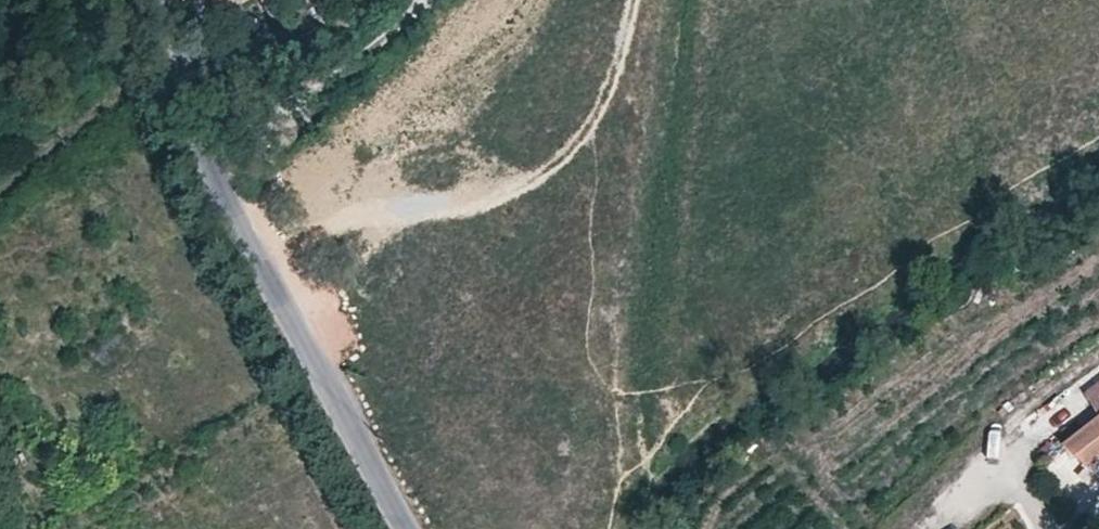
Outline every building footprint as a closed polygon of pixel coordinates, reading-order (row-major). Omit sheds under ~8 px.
[(214,10),(232,0),(209,0),(214,10)] [(1098,413),(1098,385),(1088,393),(1098,413)] [(1067,444),(1075,453),(1097,475),(1098,473),(1098,418),(1067,444)]
